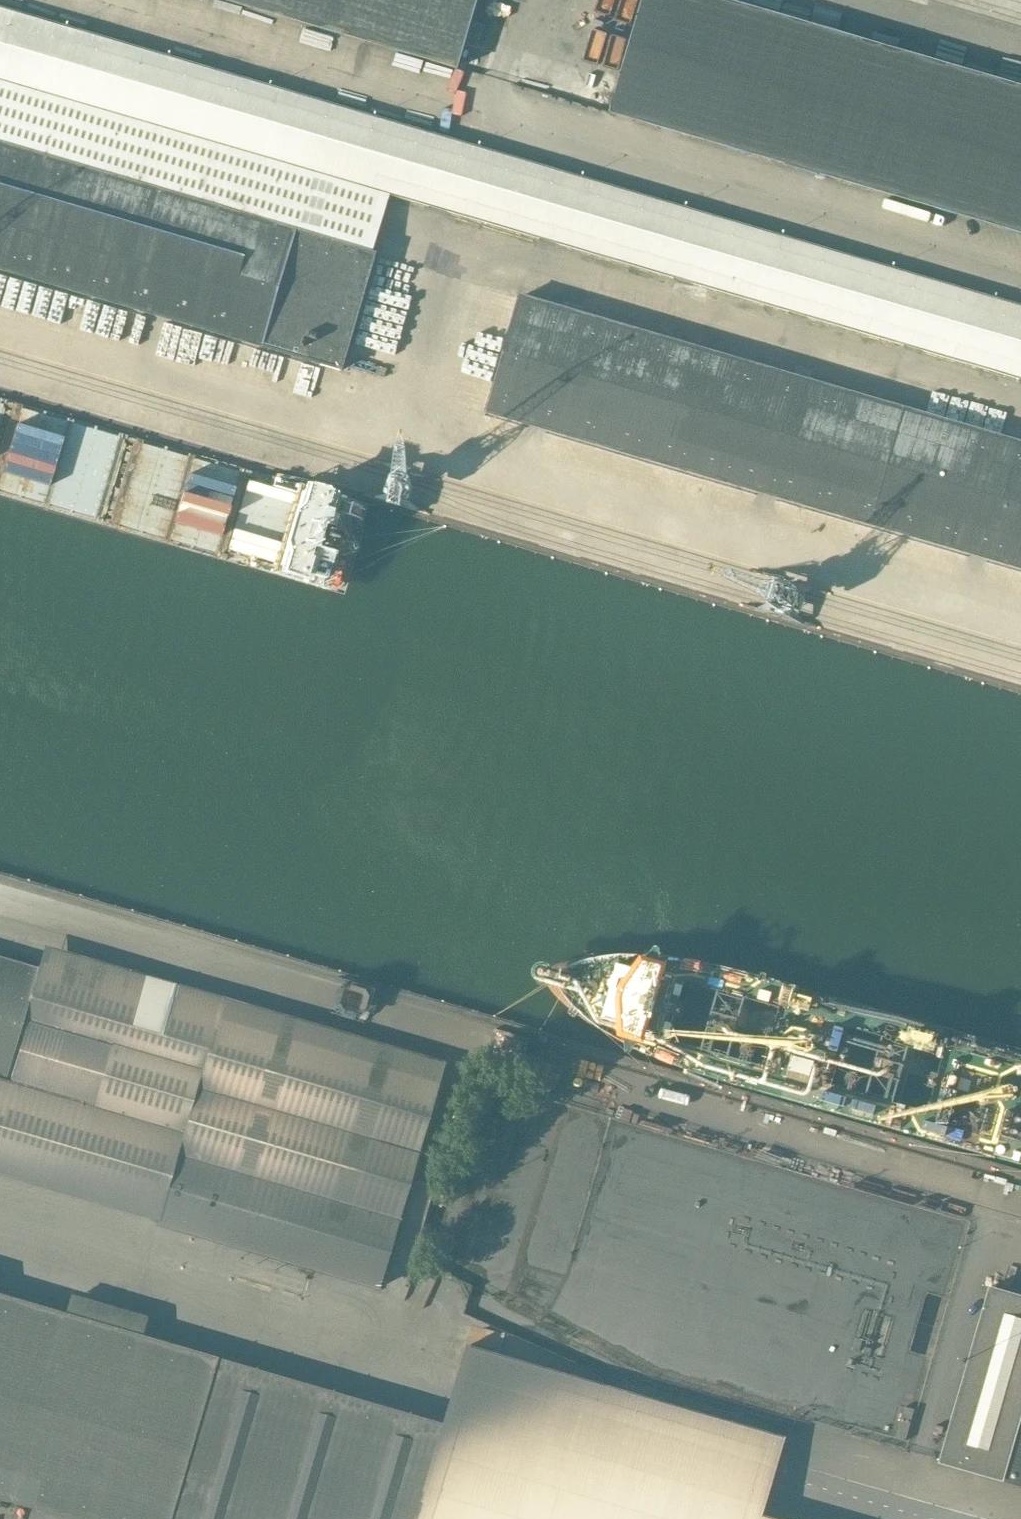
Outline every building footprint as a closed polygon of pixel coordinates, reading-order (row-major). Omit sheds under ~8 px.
[(458,69),(478,0),(221,0),(458,69)] [(612,114),(1020,234),(1020,88),(720,0),(645,0),(612,114)] [(391,196),(411,128),(0,8),(0,81),(391,196)] [(411,128),(391,196),(1020,381),(1020,306),(411,128)] [(373,254),(0,145),(0,270),(342,370),(376,255),(373,254)] [(906,410),(521,297),(488,412),(1020,568),(1020,444),(906,410)] [(156,1221),(154,1226),(377,1290),(444,1062),(44,946),(36,968),(2,1084),(0,1083),(0,1176),(156,1221)] [(36,968),(0,958),(0,1083),(2,1084),(36,968)] [(500,1121),(491,1118),(487,1133),(496,1136),(500,1121)] [(990,1289),(940,1463),(1020,1486),(1020,1298),(990,1289)] [(444,1423),(145,1336),(68,1314),(0,1294),(0,1499),(70,1518),(415,1518),(444,1423)] [(151,1318),(74,1295),(68,1314),(145,1336),(151,1318)] [(785,1438),(467,1346),(459,1376),(444,1423),(415,1518),(772,1518),(763,1516),(776,1472),(785,1438)]
